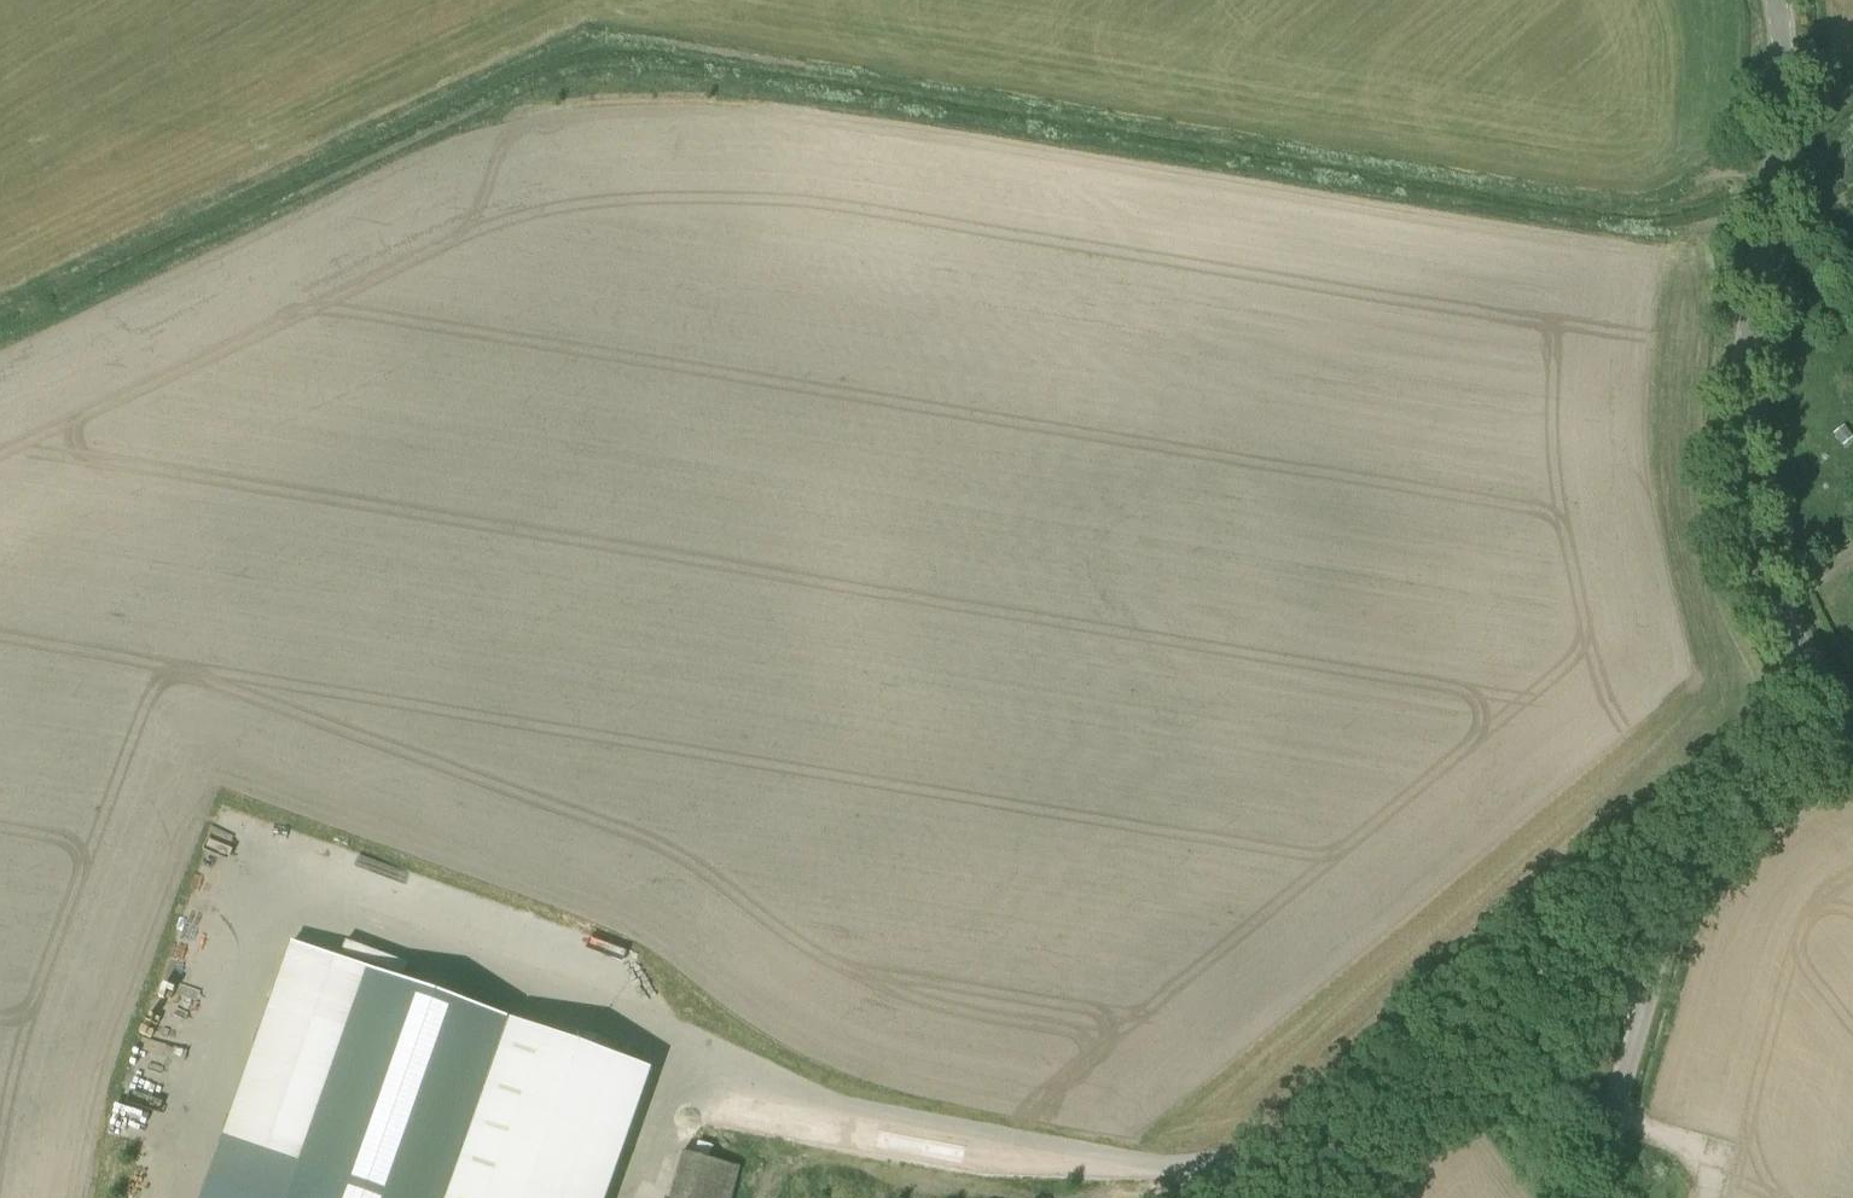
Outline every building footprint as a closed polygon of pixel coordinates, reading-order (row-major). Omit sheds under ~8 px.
[(303,1154),(429,1197),(608,1197),(653,1069),(512,1019),(507,1017),(512,1002),(374,954),(303,1154)] [(683,1151),(670,1197),(732,1197),(740,1167),(683,1151)]
